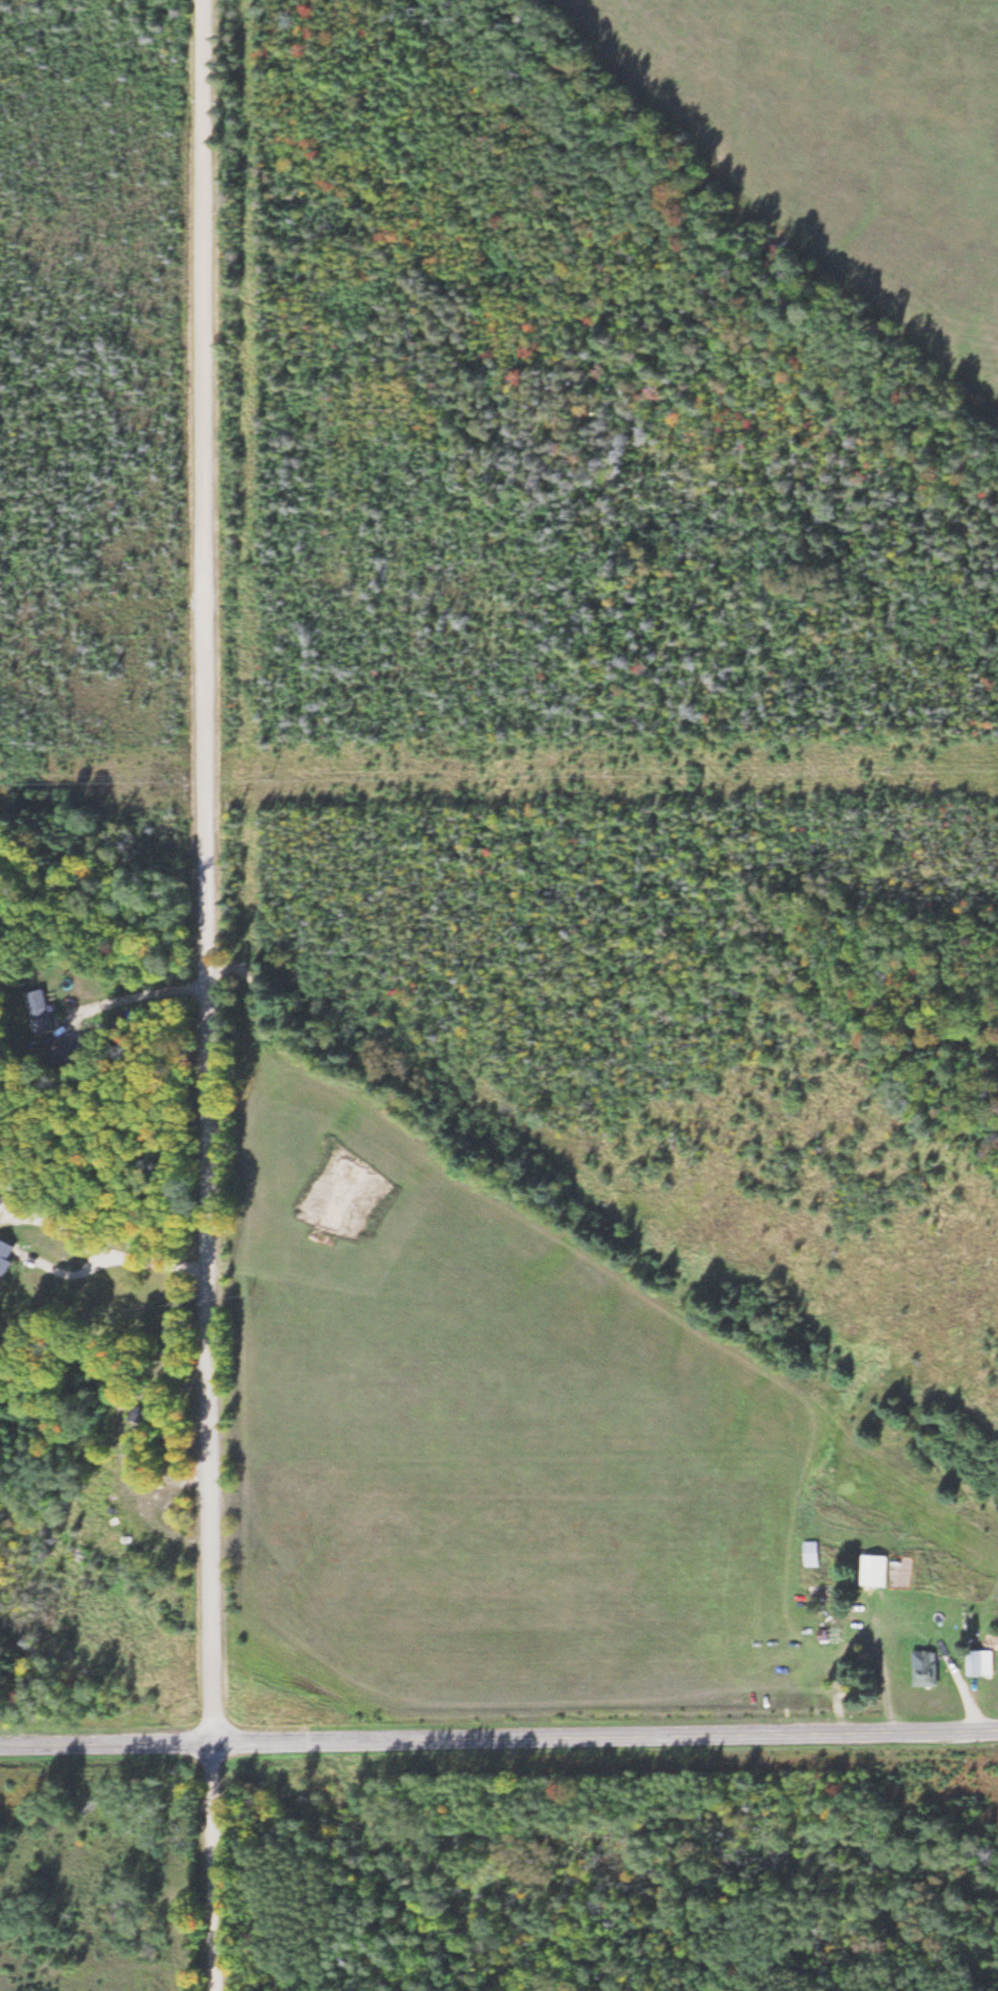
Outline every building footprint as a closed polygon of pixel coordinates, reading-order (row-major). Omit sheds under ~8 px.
[(57,1031),(47,992),(27,997),(36,1036),(57,1031)] [(2,1238),(0,1241),(0,1273),(12,1279),(26,1252),(2,1238)] [(822,1569),(822,1544),(808,1544),(808,1569),(822,1569)] [(893,1590),(893,1558),(867,1558),(867,1590),(893,1590)] [(994,1678),(994,1653),(970,1653),(970,1678),(994,1678)] [(940,1688),(940,1654),(917,1654),(917,1688),(940,1688)]
